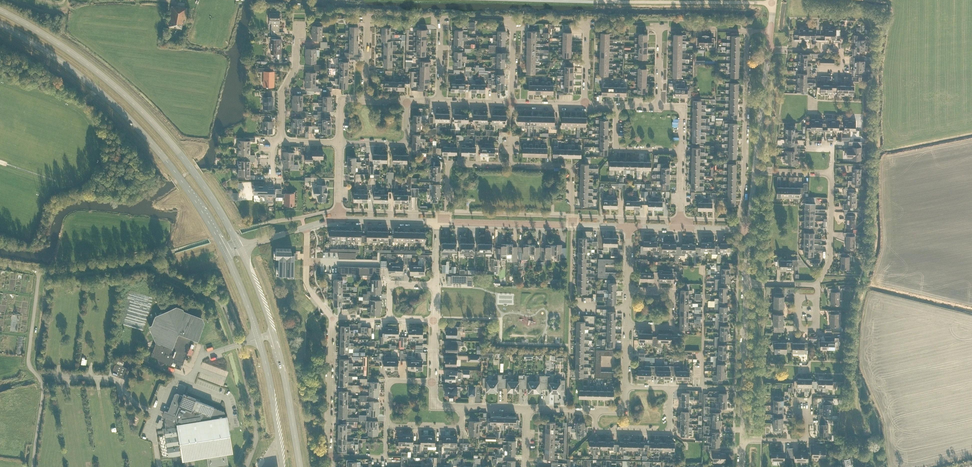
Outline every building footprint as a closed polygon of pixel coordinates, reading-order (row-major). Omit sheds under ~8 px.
[(184,23),(187,8),(176,6),(176,7),(171,6),(168,21),(170,21),(169,26),(181,28),(182,22),(184,23)] [(279,32),(279,23),(279,13),(269,13),(269,23),(271,23),(270,24),(272,24),(271,34),(271,35),(279,35),(279,32)] [(322,33),(322,26),(322,24),(327,25),(327,22),(321,21),(321,26),(312,26),(312,29),(311,29),(311,33),(322,33)] [(345,30),(345,33),(358,33),(358,27),(354,27),(354,23),(347,23),(346,27),(350,27),(350,30),(345,30)] [(382,27),(382,34),(395,34),(395,31),(391,31),(391,27),(395,27),(396,24),(388,23),(387,28),(382,27)] [(802,38),(804,38),(805,29),(799,29),(799,35),(794,35),(794,41),(799,41),(799,43),(802,43),(802,38)] [(810,29),(810,38),(813,38),(813,43),(816,43),(816,41),(820,41),(820,35),(816,35),(816,29),(810,29)] [(827,39),(830,39),(830,29),(825,29),(825,35),(820,35),(820,41),(824,42),(825,43),(827,43),(827,39)] [(836,30),(830,29),(830,39),(833,39),(833,43),(836,43),(836,42),(840,42),(840,36),(836,36),(836,30)] [(855,42),(855,45),(865,46),(865,40),(860,40),(860,35),(859,35),(859,33),(856,33),(856,35),(853,35),(852,40),(851,40),(851,42),(855,42)] [(696,39),(696,50),(705,50),(705,46),(705,45),(705,35),(703,35),(703,36),(699,36),(699,39),(696,39)] [(711,46),(714,46),(714,40),(711,40),(712,36),(709,36),(705,35),(705,45),(705,46),(711,47),(711,46)] [(281,54),(281,50),(280,50),(280,40),(275,40),(275,37),(268,37),(268,42),(271,42),(271,53),(276,53),(276,58),(273,58),(273,62),(281,62),(281,58),(281,54)] [(867,46),(865,46),(855,45),(855,48),(851,48),(851,51),(852,51),(852,54),(853,54),(853,56),(858,56),(859,54),(859,51),(865,51),(867,51),(867,46)] [(357,53),(357,46),(345,46),(345,49),(349,49),(349,52),(345,52),(344,56),(353,56),(353,53),(357,53)] [(798,54),(798,57),(798,62),(807,63),(807,60),(811,60),(811,57),(809,57),(810,54),(798,54)] [(855,63),(855,67),(865,67),(865,61),(859,61),(859,57),(858,57),(858,56),(853,56),(853,57),(852,57),(852,61),(851,61),(851,63),(855,63)] [(337,62),(340,62),(339,65),(336,65),(335,68),(348,68),(348,62),(344,62),(344,60),(345,60),(345,57),(335,57),(335,60),(337,60),(337,62)] [(397,63),(397,61),(384,60),(384,67),(388,67),(388,70),(395,70),(395,67),(392,67),(393,63),(397,63)] [(807,66),(807,63),(798,62),(798,68),(801,68),(801,71),(804,71),(809,71),(809,69),(810,69),(810,66),(807,66)] [(864,72),(865,67),(855,67),(855,70),(851,69),(850,72),(852,72),(852,75),(852,77),(858,77),(862,77),(862,72),(864,72)] [(264,86),(273,87),(273,71),(269,71),(269,68),(258,68),(258,71),(263,71),(263,81),(264,81),(264,86)] [(809,71),(804,71),(801,71),(801,73),(797,73),(797,79),(807,79),(807,76),(810,76),(810,74),(809,74),(809,71)] [(385,86),(385,90),(392,90),(392,82),(392,74),(385,73),(385,76),(389,76),(389,81),(386,81),(385,80),(381,80),(381,86),(385,86)] [(321,91),(321,88),(318,88),(318,86),(315,86),(315,80),(305,79),(305,83),(306,83),(305,86),(311,86),(311,88),(311,91),(314,91),(315,91),(318,91),(320,91),(321,91)] [(398,82),(398,90),(405,90),(405,86),(407,86),(407,87),(410,87),(410,79),(406,79),(404,79),(404,81),(398,81),(398,82)] [(431,84),(430,82),(420,82),(420,85),(418,85),(417,91),(424,91),(424,87),(429,88),(429,84),(431,84)] [(824,95),(826,95),(826,85),(823,85),(823,82),(821,82),(821,83),(817,83),(817,90),(821,90),(820,94),(824,95)] [(826,85),(826,95),(828,95),(828,94),(832,95),(832,91),(834,91),(834,83),(832,83),(832,82),(830,82),(829,85),(826,85)] [(841,95),(841,96),(843,96),(843,85),(840,85),(840,82),(837,82),(837,83),(834,83),(834,91),(837,91),(837,95),(841,95)] [(812,87),(812,85),(797,85),(797,90),(802,90),(802,93),(807,94),(807,87),(812,87)] [(261,91),(261,94),(264,94),(264,97),(263,97),(263,109),(271,109),(271,102),(272,102),(272,97),(268,97),(267,97),(267,94),(268,95),(268,91),(261,91)] [(319,100),(319,103),(331,103),(331,97),(327,96),(327,94),(327,92),(326,91),(321,91),(320,91),(320,94),(320,96),(323,96),(323,100),(319,100)] [(331,110),(331,103),(319,103),(319,106),(323,106),(322,109),(327,110),(327,111),(330,111),(330,110),(331,110)] [(261,115),(261,118),(263,118),(263,121),(263,133),(271,133),(271,127),(272,127),(272,122),(269,121),(269,115),(267,115),(261,115)] [(600,127),(608,127),(608,120),(601,120),(601,118),(596,117),(596,120),(596,123),(600,123),(600,127)] [(318,126),(331,126),(331,119),(330,119),(330,118),(326,118),(326,119),(322,119),(322,123),(318,123),(318,126)] [(811,131),(811,132),(813,132),(813,129),(816,129),(817,119),(815,119),(815,120),(812,119),(811,119),(811,124),(807,124),(807,131),(811,131)] [(818,119),(817,119),(816,129),(820,129),(819,133),(822,133),(822,131),(825,131),(825,126),(822,126),(822,120),(818,120),(818,119)] [(825,126),(825,131),(827,132),(827,133),(830,133),(830,130),(833,130),(833,119),(832,119),(832,120),(828,120),(828,124),(825,123),(825,126)] [(840,133),(840,132),(841,131),(842,124),(839,124),(839,120),(835,120),(835,119),(833,119),(833,130),(836,130),(836,133),(840,133)] [(842,124),(841,131),(843,131),(843,133),(846,133),(847,130),(850,130),(850,120),(848,120),(845,120),(844,124),(842,124)] [(785,128),(785,134),(798,134),(798,132),(795,132),(795,126),(787,125),(787,129),(785,128)] [(250,141),(255,141),(255,138),(245,138),(245,141),(238,141),(238,148),(250,148),(250,141)] [(795,143),(795,140),(785,140),(785,145),(791,145),(791,148),(797,148),(797,146),(798,146),(798,143),(795,143)] [(861,142),(858,142),(855,142),(849,141),(849,145),(856,145),(856,148),(853,148),(852,150),(847,149),(847,158),(852,158),(852,160),(861,160),(862,148),(862,142),(861,142)] [(574,157),(581,157),(581,148),(583,149),(583,145),(581,145),(578,145),(578,149),(575,149),(574,149),(574,157)] [(242,158),(255,158),(255,155),(250,155),(250,148),(238,148),(238,155),(240,155),(240,158),(242,158)] [(797,148),(791,148),(791,151),(785,151),(785,156),(794,156),(794,157),(794,154),(798,154),(798,151),(797,151),(797,148)] [(282,159),(293,159),(294,153),(295,153),(295,150),(290,150),(290,152),(283,152),(283,155),(282,155),(282,159)] [(323,159),(323,151),(312,151),(312,155),(305,154),(305,162),(312,162),(312,159),(323,159)] [(432,156),(426,156),(426,161),(426,163),(431,163),(431,169),(428,169),(425,169),(425,172),(441,173),(441,166),(439,163),(435,163),(435,162),(432,162),(432,156)] [(794,160),(794,156),(785,156),(785,162),(789,162),(789,165),(796,165),(796,162),(798,162),(798,160),(794,160)] [(255,162),(255,158),(242,158),(242,161),(238,161),(238,168),(250,168),(250,162),(255,162)] [(298,164),(293,164),(293,159),(282,159),(282,162),(283,163),(283,166),(290,166),(290,169),(298,169),(298,166),(298,164)] [(728,171),(736,171),(736,164),(735,164),(735,161),(724,161),(724,167),(728,167),(728,171)] [(662,174),(670,175),(670,168),(665,168),(665,164),(657,163),(657,167),(657,170),(662,170),(662,174)] [(852,176),(861,176),(861,169),(859,169),(859,166),(856,166),(856,168),(858,168),(858,169),(855,169),(855,166),(848,166),(848,171),(852,172),(852,176)] [(245,179),(255,179),(255,175),(250,175),(250,168),(238,168),(238,176),(245,175),(245,179)] [(855,183),(861,184),(861,176),(852,176),(852,181),(848,181),(848,187),(855,187),(855,183)] [(794,197),(800,198),(800,193),(804,193),(804,191),(807,191),(807,183),(803,183),(803,188),(797,187),(797,183),(794,183),(794,187),(794,197)] [(254,194),(266,194),(266,193),(272,193),(272,198),(276,198),(276,200),(276,189),(272,189),(272,190),(269,190),(269,186),(266,186),(254,185),(254,194)] [(318,195),(318,201),(326,201),(326,195),(327,195),(327,192),(325,192),(326,185),(317,185),(317,189),(314,189),(314,195),(318,195)] [(847,199),(856,199),(856,192),(853,192),(853,189),(843,188),(843,194),(847,194),(847,199)] [(285,205),(294,205),(294,193),(285,193),(285,194),(281,194),(281,189),(276,189),(276,200),(282,200),(282,197),(285,198),(285,205)] [(438,198),(440,199),(440,191),(428,191),(427,194),(431,194),(431,203),(438,203),(438,198)] [(236,192),(228,192),(233,201),(239,201),(236,192)] [(698,210),(705,210),(705,198),(705,196),(703,196),(703,198),(702,201),(699,202),(698,202),(698,206),(697,206),(697,209),(698,209),(698,210)] [(853,206),(856,206),(856,199),(847,199),(847,204),(843,203),(843,209),(844,209),(844,211),(848,211),(848,210),(853,210),(853,206)] [(815,204),(816,201),(805,200),(805,210),(815,210),(815,204)] [(846,227),(855,227),(855,215),(855,212),(844,212),(844,215),(846,215),(846,227)] [(804,221),(804,227),(804,230),(817,230),(817,226),(814,226),(815,221),(804,221)] [(365,242),(365,235),(362,235),(362,230),(360,229),(360,230),(356,230),(356,240),(362,240),(362,242),(365,242)] [(368,235),(365,235),(365,242),(368,242),(368,240),(373,241),(373,230),(372,229),(371,231),(368,231),(368,235)] [(384,230),(383,230),(383,241),(388,241),(388,245),(391,245),(392,241),(392,235),(389,235),(389,231),(389,230),(387,230),(387,231),(383,231),(384,230)] [(392,235),(392,241),(394,241),(399,241),(400,231),(398,230),(398,231),(394,231),(394,235),(392,235)] [(817,230),(804,230),(804,238),(814,239),(814,233),(817,233),(817,230)] [(846,248),(854,248),(855,236),(852,236),(853,233),(843,233),(843,236),(846,236),(846,248)] [(647,250),(650,250),(650,241),(644,241),(644,246),(641,246),(641,254),(647,254),(647,250)] [(654,255),(660,255),(660,247),(657,247),(657,241),(650,241),(650,250),(654,250),(654,255)] [(708,243),(701,242),(701,247),(699,247),(699,256),(704,256),(704,253),(704,251),(708,251),(708,243)] [(557,245),(551,245),(551,255),(557,255),(557,260),(561,260),(562,243),(557,243),(557,245)] [(666,252),(670,252),(670,244),(663,243),(663,247),(660,247),(660,255),(666,255),(666,252)] [(717,258),(718,258),(718,246),(714,246),(714,243),(708,243),(708,251),(711,251),(711,254),(712,254),(712,258),(717,258)] [(727,243),(721,243),(721,246),(718,246),(718,258),(717,258),(717,261),(717,262),(717,263),(720,263),(720,262),(721,254),(724,254),(724,251),(727,251),(727,252),(731,252),(731,247),(728,247),(728,246),(727,246),(727,243)] [(507,254),(507,244),(501,244),(501,246),(497,246),(497,258),(501,259),(507,259),(507,254)] [(513,244),(507,244),(507,254),(512,254),(512,261),(517,261),(517,246),(513,246),(513,244)] [(529,259),(529,255),(529,245),(524,244),(523,247),(519,247),(519,259),(529,259)] [(673,255),(679,255),(679,247),(676,247),(676,244),(670,244),(670,252),(673,252),(673,255)] [(689,252),(689,244),(682,244),(682,247),(679,247),(679,255),(685,255),(686,252),(689,252)] [(692,256),(699,256),(699,247),(695,247),(695,244),(689,244),(689,252),(692,252),(692,256)] [(535,245),(529,245),(529,255),(535,255),(534,259),(539,260),(540,247),(535,247),(535,245)] [(551,259),(551,255),(551,245),(546,245),(546,247),(541,247),(541,260),(547,260),(547,259),(551,259)] [(275,248),(275,251),(273,251),(273,257),(276,257),(278,257),(278,267),(275,267),(275,274),(287,274),(287,276),(293,277),(293,274),(294,259),(296,259),(296,254),(291,254),(291,249),(275,248)] [(814,255),(814,250),(804,250),(803,256),(807,256),(807,259),(812,259),(811,262),(812,263),(820,263),(820,262),(820,259),(814,259),(814,256),(814,255)] [(849,269),(850,257),(849,257),(849,253),(838,253),(838,257),(841,257),(840,269),(849,269)] [(780,270),(786,270),(786,260),(780,260),(780,259),(777,259),(777,261),(775,261),(775,265),(777,265),(777,267),(780,267),(780,270)] [(786,260),(786,270),(792,270),(795,270),(795,266),(797,266),(797,260),(792,259),(792,260),(786,260)] [(721,275),(730,275),(730,268),(726,268),(726,265),(717,265),(717,270),(722,270),(721,275)] [(670,271),(666,271),(666,281),(673,282),(673,279),(676,279),(676,274),(679,274),(679,272),(673,271),(673,268),(670,268),(670,271)] [(659,272),(657,272),(657,278),(660,278),(660,281),(666,281),(666,271),(663,271),(663,270),(659,270),(659,272)] [(647,273),(647,281),(653,281),(654,278),(657,278),(657,272),(654,272),(654,273),(647,273)] [(381,280),(374,279),(374,275),(367,275),(367,278),(367,282),(371,282),(371,286),(382,287),(382,283),(381,283),(381,280)] [(472,276),(451,275),(451,276),(447,276),(447,285),(451,285),(451,283),(467,284),(467,286),(472,286),(472,276)] [(715,279),(715,284),(724,284),(724,281),(730,282),(730,275),(721,275),(721,279),(715,279)] [(334,279),(334,286),(347,286),(347,284),(343,283),(343,280),(347,280),(347,276),(338,276),(338,279),(334,279)] [(724,288),(724,284),(715,284),(715,290),(719,290),(719,294),(727,294),(727,288),(724,288)] [(363,294),(363,297),(370,297),(370,293),(371,293),(381,294),(381,290),(382,290),(382,287),(371,286),(371,291),(367,291),(367,294),(363,294)] [(830,304),(839,304),(840,292),(835,292),(835,288),(828,288),(828,292),(831,292),(830,304)] [(775,293),(775,296),(774,296),(774,302),(784,302),(784,296),(784,293),(777,293),(775,293)] [(727,301),(727,294),(719,294),(719,298),(715,298),(715,301),(715,303),(723,304),(724,301),(727,301)] [(784,308),(784,302),(774,302),(773,308),(773,310),(784,311),(784,308)] [(720,309),(720,313),(728,313),(728,307),(723,307),(723,304),(715,303),(714,306),(714,309),(720,309)] [(176,308),(164,313),(156,317),(156,318),(153,326),(150,327),(154,335),(156,339),(157,341),(156,341),(153,349),(154,349),(154,351),(153,350),(151,356),(157,359),(161,357),(161,358),(165,360),(165,359),(166,359),(165,362),(168,363),(168,364),(181,369),(183,362),(183,360),(184,361),(185,357),(188,349),(193,337),(197,339),(202,324),(203,323),(201,319),(183,312),(182,310),(176,308)] [(607,319),(615,319),(616,312),(610,312),(610,309),(600,309),(600,312),(603,312),(603,315),(608,315),(607,318),(607,319)] [(773,314),(773,319),(783,320),(783,314),(784,314),(784,311),(773,310),(773,314)] [(830,326),(839,326),(839,314),(834,314),(835,310),(828,310),(828,314),(830,314),(830,326)] [(728,320),(728,313),(720,313),(719,318),(716,317),(715,317),(715,320),(715,323),(724,323),(724,320),(728,320)] [(783,326),(783,320),(773,319),(773,325),(774,325),(774,328),(784,329),(784,326),(783,326)] [(358,322),(358,327),(358,333),(364,333),(364,334),(367,334),(367,327),(364,327),(361,327),(361,322),(358,322)] [(724,323),(715,323),(715,328),(720,328),(720,332),(728,333),(728,326),(724,326),(724,323)] [(383,344),(383,337),(392,337),(392,327),(389,327),(385,327),(385,333),(383,333),(383,336),(380,336),(380,344),(383,344)] [(460,330),(462,330),(462,327),(450,327),(450,330),(447,330),(446,330),(446,333),(447,334),(446,337),(457,337),(457,338),(460,338),(461,336),(459,334),(460,330)] [(728,339),(728,333),(720,332),(720,337),(715,337),(715,342),(723,342),(724,339),(728,339)] [(652,334),(645,333),(645,341),(652,342),(652,346),(655,346),(655,336),(652,336),(652,334)] [(658,337),(655,336),(655,346),(661,346),(661,342),(665,342),(665,334),(658,334),(658,337)] [(665,334),(665,342),(670,342),(670,343),(677,343),(677,337),(671,337),(671,334),(665,334)] [(817,338),(817,340),(817,344),(817,346),(821,346),(821,349),(827,349),(828,336),(825,336),(825,341),(821,341),(821,338),(817,338)] [(831,336),(828,336),(827,349),(834,349),(834,346),(838,346),(839,338),(835,338),(835,341),(831,341),(831,336)] [(602,340),(602,342),(607,342),(607,346),(606,346),(606,349),(615,349),(615,346),(615,339),(607,339),(602,339),(602,340)] [(451,345),(446,345),(446,352),(458,352),(458,345),(461,345),(461,342),(461,341),(451,341),(451,345)] [(780,353),(781,342),(776,342),(775,341),(772,341),(772,345),(771,345),(770,347),(771,350),(772,350),(774,350),(774,352),(780,353)] [(723,345),(723,342),(715,342),(714,347),(719,347),(719,352),(727,352),(727,345),(723,345)] [(786,353),(786,352),(786,350),(789,350),(790,342),(787,342),(787,343),(781,342),(780,353),(786,353)] [(792,350),(792,353),(798,353),(798,343),(793,343),(793,342),(790,342),(789,350),(790,350),(792,350)] [(804,353),(804,352),(804,350),(807,350),(808,342),(804,342),(804,343),(798,343),(798,353),(798,355),(804,356),(804,353)] [(341,352),(345,352),(345,355),(369,356),(369,353),(368,353),(368,351),(364,351),(359,351),(359,352),(353,352),(353,348),(353,346),(341,346),(341,352)] [(727,358),(727,352),(719,352),(718,356),(713,356),(713,361),(722,361),(722,358),(727,358)] [(722,361),(713,361),(713,366),(717,367),(717,371),(725,371),(725,364),(722,364),(722,361)] [(112,374),(124,379),(128,368),(116,364),(112,373),(112,374)] [(645,370),(644,378),(651,378),(651,375),(654,375),(654,369),(654,366),(645,366),(645,370)] [(674,366),(664,366),(664,370),(664,378),(670,378),(670,376),(673,376),(674,369),(674,366)] [(677,379),(683,379),(683,371),(680,370),(680,366),(674,366),(674,369),(673,376),(677,376),(677,379)] [(657,378),(664,378),(664,370),(657,370),(658,369),(654,369),(654,375),(657,375),(657,378)] [(446,374),(445,381),(449,381),(452,381),(452,382),(452,381),(456,381),(461,381),(462,372),(458,372),(458,371),(450,370),(450,374),(446,374)] [(725,378),(725,371),(717,371),(717,375),(713,375),(713,380),(722,381),(722,377),(725,378)] [(509,392),(510,393),(511,393),(513,393),(513,381),(508,381),(508,378),(508,375),(504,374),(503,388),(508,388),(507,391),(510,392),(509,392)] [(493,380),(492,392),(493,392),(495,392),(496,392),(496,391),(498,391),(498,388),(502,388),(503,375),(498,375),(498,380),(493,380)] [(513,381),(513,393),(514,393),(515,393),(517,393),(517,392),(516,392),(519,392),(519,388),(523,388),(523,375),(519,375),(519,381),(513,381)] [(530,393),(532,393),(534,394),(534,381),(529,381),(529,375),(525,375),(524,388),(528,389),(528,392),(531,392),(531,393),(530,393)] [(534,381),(534,394),(535,394),(537,393),(538,393),(537,393),(537,392),(539,392),(540,389),(544,389),(544,376),(540,376),(540,382),(534,381)] [(551,393),(551,394),(552,394),(553,394),(554,394),(555,394),(555,382),(550,382),(550,376),(545,376),(545,389),(549,389),(549,393),(551,393)] [(489,392),(488,392),(491,393),(492,392),(493,380),(487,380),(487,378),(483,378),(482,387),(487,388),(487,391),(489,391),(489,392)] [(558,394),(558,393),(560,393),(560,389),(565,390),(565,380),(561,380),(561,379),(555,378),(555,382),(555,394),(556,394),(557,394),(558,394)] [(353,388),(353,389),(360,389),(360,385),(353,385),(348,385),(348,381),(353,381),(353,379),(340,379),(340,385),(344,385),(344,388),(353,388)] [(801,391),(804,391),(804,379),(798,379),(798,381),(794,381),(794,388),(798,388),(797,386),(802,386),(801,391)] [(812,379),(804,379),(804,391),(804,395),(808,395),(808,391),(807,391),(807,386),(811,387),(811,388),(815,388),(815,381),(812,381),(812,379)] [(822,391),(825,392),(825,379),(819,379),(819,381),(815,381),(815,388),(818,388),(818,387),(822,387),(822,391)] [(832,379),(825,379),(825,392),(828,392),(828,387),(832,387),(832,389),(836,389),(836,382),(832,382),(832,379)] [(445,392),(445,395),(448,395),(448,396),(449,396),(450,397),(452,397),(453,396),(454,396),(454,395),(457,395),(457,391),(460,391),(460,387),(457,386),(457,388),(454,388),(449,387),(449,388),(445,388),(445,389),(445,391),(445,392)] [(165,418),(165,419),(165,420),(165,421),(164,422),(165,423),(165,428),(164,428),(165,428),(169,456),(168,456),(168,457),(181,455),(182,461),(184,461),(206,457),(208,466),(215,466),(228,465),(226,454),(232,453),(230,437),(227,416),(225,416),(225,414),(225,413),(224,412),(223,411),(214,408),(214,407),(195,400),(195,399),(200,400),(183,394),(183,395),(177,393),(176,393),(176,394),(175,394),(174,395),(167,412),(166,417),(165,418)] [(773,405),(783,405),(783,400),(784,400),(784,397),(778,396),(777,396),(775,396),(774,396),(773,405)] [(691,408),(691,405),(689,405),(689,402),(693,402),(694,399),(679,399),(678,402),(681,402),(681,405),(683,405),(683,408),(691,408)] [(783,411),(783,405),(773,405),(773,411),(774,411),(774,414),(784,415),(784,411),(783,411)] [(825,415),(831,415),(831,405),(823,405),(823,408),(819,408),(819,414),(818,420),(825,420),(825,415)] [(678,415),(678,417),(689,418),(689,412),(691,412),(691,408),(683,408),(683,411),(681,411),(681,415),(678,415)] [(343,420),(359,421),(359,418),(359,417),(347,417),(348,413),(352,414),(352,411),(339,411),(339,417),(343,417),(343,420)] [(773,417),(773,423),(783,423),(783,417),(784,417),(784,415),(774,414),(774,417),(773,417)] [(493,430),(493,424),(497,424),(497,416),(493,416),(493,417),(491,416),(491,419),(488,419),(488,426),(487,430),(493,430)] [(516,420),(516,417),(514,417),(514,416),(510,416),(510,424),(514,424),(513,427),(519,427),(519,420),(516,420)] [(825,425),(825,420),(818,420),(818,425),(820,425),(819,435),(828,435),(828,425),(825,425)] [(339,424),(339,431),(351,431),(351,428),(347,428),(348,425),(354,425),(355,422),(343,421),(343,424),(339,424)] [(783,429),(783,423),(773,423),(773,429),(776,429),(776,432),(783,432),(783,429)] [(399,447),(399,446),(406,446),(406,435),(403,435),(399,435),(399,443),(397,443),(397,447),(399,447)] [(413,444),(413,436),(410,436),(410,435),(406,435),(406,446),(414,446),(414,451),(414,456),(417,456),(417,451),(417,444),(413,444)] [(443,440),(443,445),(439,444),(439,451),(441,451),(442,451),(442,447),(443,447),(444,447),(444,450),(450,450),(450,436),(447,436),(443,436),(443,440)] [(610,438),(608,438),(607,449),(614,449),(614,452),(617,452),(617,444),(614,444),(614,441),(610,441),(610,438)] [(617,444),(617,452),(620,452),(620,449),(623,449),(623,452),(626,452),(626,439),(624,439),(624,441),(620,441),(620,445),(617,444)] [(641,439),(638,439),(638,450),(638,453),(641,453),(641,450),(644,450),(644,452),(647,452),(647,445),(644,445),(644,442),(641,442),(641,439)] [(650,445),(647,445),(647,452),(650,452),(650,450),(656,450),(656,439),(654,439),(654,442),(650,442),(650,445)] [(813,457),(824,457),(825,449),(814,449),(814,445),(810,445),(810,454),(813,453),(813,457)] [(713,462),(725,462),(725,453),(720,453),(720,449),(710,449),(710,453),(712,453),(712,455),(713,455),(713,462)] [(772,452),(772,460),(784,461),(784,452),(772,452)] [(796,453),(795,461),(807,461),(807,453),(796,453)] [(844,466),(845,466),(853,465),(851,456),(842,457),(844,466)]
